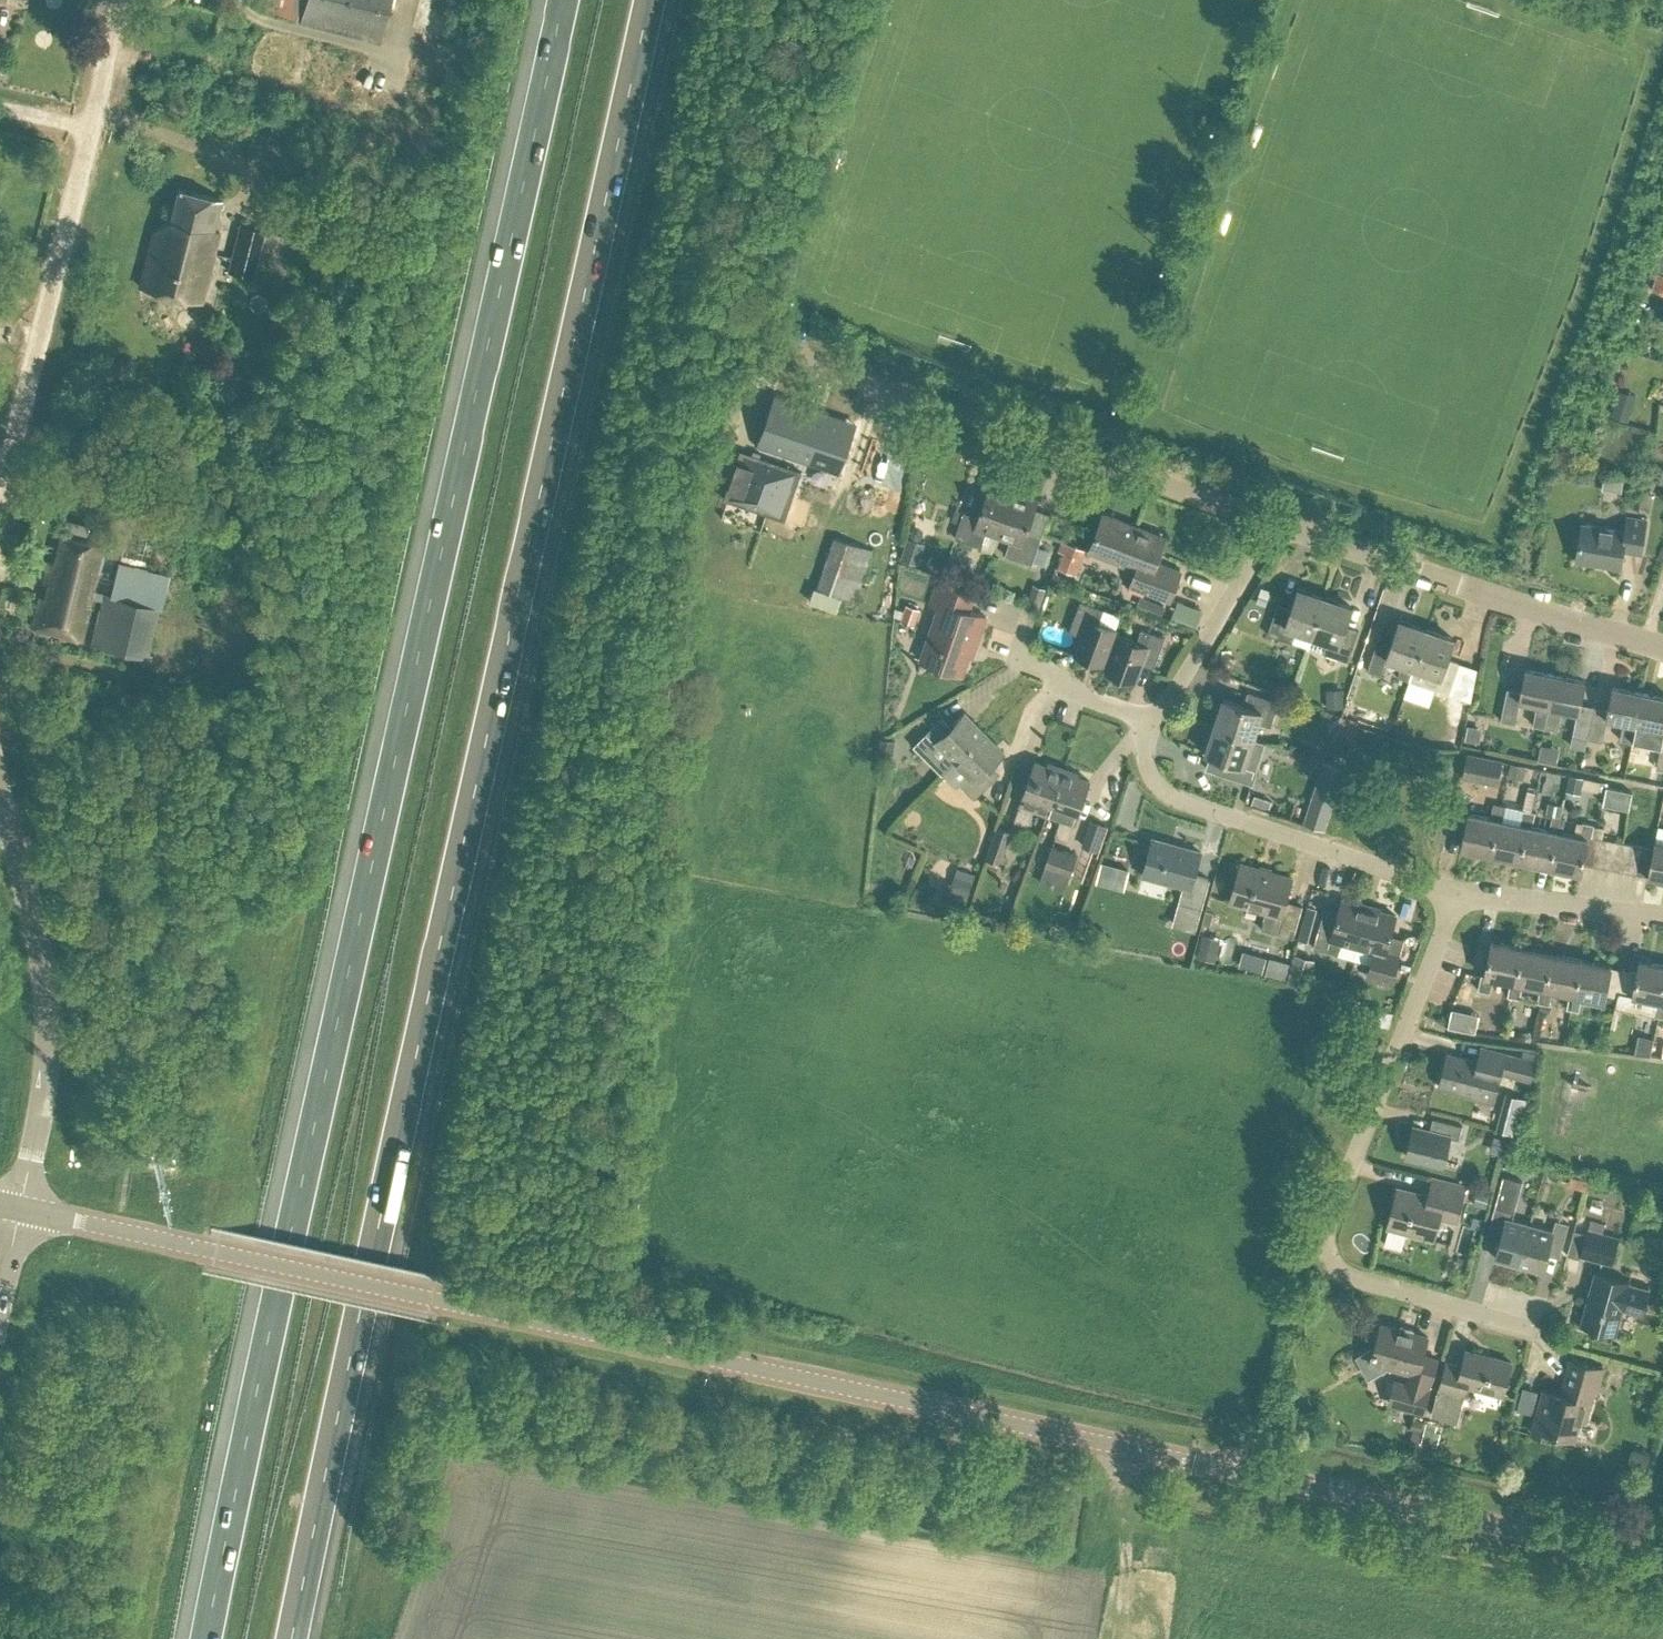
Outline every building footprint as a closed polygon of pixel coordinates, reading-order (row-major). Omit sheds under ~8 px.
[(298,19),(379,43),(391,0),(304,0),(298,19)] [(201,302),(219,230),(214,228),(222,198),(179,186),(170,219),(154,231),(140,286),(201,302)] [(254,278),(267,226),(240,219),(227,271),(254,278)] [(1654,267),(1662,270),(1662,240),(1654,267)] [(1653,286),(1662,290),(1662,272),(1659,271),(1653,286)] [(1641,302),(1639,308),(1660,315),(1662,309),(1641,302)] [(1619,390),(1611,414),(1627,419),(1635,395),(1619,390)] [(777,397),(760,444),(840,471),(856,425),(777,397)] [(787,518),(802,472),(741,452),(726,498),(787,518)] [(1653,476),(1662,480),(1662,464),(1657,462),(1653,476)] [(1000,533),(1015,491),(990,482),(979,515),(964,510),(955,536),(983,546),(988,529),(1000,533)] [(1015,491),(1000,533),(1011,537),(1005,553),(1033,563),(1042,537),(1028,532),(1039,499),(1015,491)] [(857,504),(854,516),(873,520),(875,508),(857,504)] [(1171,599),(1182,570),(1157,561),(1166,535),(1104,512),(1091,549),(1138,566),(1131,585),(1171,599)] [(1643,552),(1648,520),(1629,516),(1626,530),(1583,522),(1577,559),(1621,566),(1624,549),(1643,552)] [(875,546),(836,530),(817,583),(856,598),(875,546)] [(93,570),(100,541),(61,532),(54,560),(48,559),(32,626),(80,638),(96,571),(93,570)] [(908,536),(901,557),(917,562),(924,542),(908,536)] [(263,554),(265,544),(248,541),(246,551),(263,554)] [(1067,541),(1058,567),(1077,574),(1086,548),(1067,541)] [(976,645),(987,614),(970,609),(976,591),(939,579),(931,602),(940,604),(921,658),(963,673),(973,644),(976,645)] [(1034,582),(1027,602),(1038,607),(1046,586),(1034,582)] [(1260,587),(1256,598),(1265,601),(1269,591),(1260,587)] [(1280,602),(1270,632),(1310,645),(1326,596),(1299,587),(1292,606),(1280,602)] [(148,656),(159,605),(102,593),(91,643),(148,656)] [(1169,618),(1174,606),(1144,595),(1140,606),(1169,618)] [(1326,596),(1310,645),(1350,658),(1360,627),(1347,623),(1353,604),(1326,596)] [(1111,647),(1116,632),(1118,626),(1100,620),(1105,607),(1082,599),(1071,630),(1083,634),(1077,653),(1110,665),(1116,649),(1111,647)] [(907,603),(901,619),(914,624),(919,607),(907,603)] [(1415,665),(1427,627),(1400,618),(1396,630),(1384,626),(1369,668),(1382,673),(1388,656),(1403,661),(1398,674),(1410,678),(1415,665)] [(1415,665),(1410,678),(1426,683),(1447,691),(1459,660),(1449,657),(1455,637),(1427,627),(1415,665)] [(1116,649),(1110,665),(1108,670),(1135,680),(1142,662),(1155,667),(1166,636),(1143,628),(1139,640),(1116,632),(1111,647),(1116,649)] [(1221,650),(1221,668),(1232,668),(1232,650),(1221,650)] [(1548,705),(1555,673),(1525,667),(1520,692),(1507,689),(1501,720),(1516,723),(1521,699),(1537,703),(1533,722),(1544,725),(1548,705)] [(1572,734),(1587,737),(1594,706),(1579,703),(1584,679),(1555,673),(1548,705),(1577,711),(1572,734)] [(1457,685),(1455,693),(1470,699),(1472,690),(1457,685)] [(1633,740),(1636,722),(1643,691),(1613,685),(1608,709),(1594,706),(1587,737),(1602,740),(1607,716),(1624,720),(1621,737),(1633,740)] [(1343,686),(1326,687),(1327,705),(1343,704),(1343,686)] [(1217,725),(1256,737),(1261,721),(1273,725),(1281,700),(1250,690),(1246,704),(1225,697),(1217,725)] [(1643,691),(1636,722),(1662,728),(1662,695),(1643,691)] [(944,772),(986,730),(966,710),(956,719),(959,723),(954,728),(943,716),(915,744),(944,772)] [(1349,716),(1344,733),(1353,736),(1357,718),(1349,716)] [(1209,750),(1208,752),(1209,753),(1213,754),(1214,754),(1213,759),(1214,760),(1211,769),(1223,773),(1255,783),(1255,781),(1259,769),(1259,768),(1253,766),(1247,764),(1250,756),(1252,749),(1258,751),(1264,753),(1268,741),(1256,737),(1217,725),(1209,750)] [(986,730),(944,772),(957,785),(961,781),(977,797),(1000,773),(989,762),(994,757),(997,760),(1006,750),(986,730)] [(1656,771),(1651,770),(1649,779),(1662,782),(1662,735),(1656,771)] [(880,736),(878,749),(892,750),(894,737),(880,736)] [(1498,785),(1503,762),(1468,754),(1463,777),(1498,785)] [(1048,812),(1064,766),(1050,761),(1049,764),(1036,759),(1016,819),(1029,824),(1035,807),(1048,812)] [(1511,762),(1509,774),(1523,777),(1526,765),(1511,762)] [(1324,763),(1306,821),(1323,826),(1342,768),(1324,763)] [(1064,766),(1048,812),(1063,816),(1057,833),(1070,838),(1091,778),(1079,773),(1080,771),(1064,766)] [(1548,786),(1537,784),(1534,806),(1546,808),(1549,788),(1568,790),(1570,771),(1550,768),(1548,786)] [(1628,807),(1631,789),(1606,784),(1602,802),(1628,807)] [(1532,809),(1535,790),(1527,788),(1523,807),(1532,809)] [(1549,800),(1546,813),(1554,814),(1562,816),(1564,803),(1549,800)] [(1500,818),(1503,819),(1506,805),(1495,802),(1492,817),(1469,812),(1462,847),(1492,853),(1500,818)] [(1529,824),(1533,825),(1536,810),(1524,808),(1521,823),(1503,819),(1500,818),(1492,853),(1522,859),(1529,824)] [(1522,859),(1551,865),(1559,830),(1562,831),(1565,816),(1562,816),(1554,814),(1551,828),(1533,825),(1529,824),(1522,859)] [(1084,847),(1098,852),(1107,825),(1092,820),(1084,847)] [(1593,833),(1595,825),(1595,823),(1584,820),(1581,835),(1562,831),(1559,830),(1551,865),(1582,871),(1584,860),(1590,833),(1593,833)] [(1002,862),(1013,830),(998,825),(987,857),(1002,862)] [(1603,835),(1593,833),(1590,833),(1584,860),(1597,863),(1603,835)] [(1610,866),(1616,838),(1603,835),(1597,863),(1610,866)] [(1203,906),(1211,877),(1196,873),(1202,850),(1154,837),(1144,873),(1185,884),(1181,900),(1203,906)] [(1623,869),(1629,841),(1616,838),(1610,866),(1623,869)] [(1655,846),(1649,874),(1662,877),(1662,841),(1656,839),(1655,846)] [(1636,871),(1642,843),(1629,841),(1623,869),(1636,871)] [(1649,874),(1655,846),(1642,843),(1636,871),(1649,874)] [(1070,874),(1077,852),(1051,844),(1045,866),(1070,874)] [(1295,935),(1303,903),(1287,899),(1293,875),(1242,861),(1232,900),(1267,910),(1262,927),(1295,935)] [(964,905),(970,888),(947,881),(942,898),(964,905)] [(1359,944),(1370,906),(1342,898),(1337,918),(1323,914),(1315,946),(1340,953),(1343,940),(1359,944)] [(1370,906),(1359,944),(1375,948),(1371,961),(1377,963),(1373,977),(1393,982),(1406,937),(1393,933),(1399,914),(1370,906)] [(1197,955),(1215,960),(1221,938),(1203,933),(1197,955)] [(1515,980),(1522,945),(1492,939),(1485,973),(1482,973),(1479,988),(1491,990),(1494,975),(1511,979),(1515,980)] [(1545,986),(1552,951),(1522,945),(1515,980),(1511,979),(1508,994),(1520,996),(1523,982),(1541,986),(1545,986)] [(1574,992),(1581,957),(1552,951),(1545,986),(1541,986),(1538,1000),(1550,1002),(1553,988),(1571,992),(1574,992)] [(1606,992),(1611,965),(1612,964),(1581,957),(1574,992),(1571,992),(1568,1007),(1579,1009),(1582,994),(1604,999),(1606,992)] [(1640,959),(1637,970),(1632,997),(1619,995),(1617,994),(1614,1013),(1626,1016),(1627,1008),(1639,1010),(1642,996),(1660,1000),(1662,1000),(1662,964),(1640,959)] [(1298,961),(1294,981),(1306,983),(1311,964),(1298,961)] [(1619,995),(1624,968),(1611,965),(1606,992),(1617,994),(1619,995)] [(1632,997),(1637,970),(1624,968),(1619,995),(1632,997)] [(1453,1009),(1450,1025),(1460,1027),(1463,1012),(1453,1009)] [(1532,1077),(1537,1058),(1491,1047),(1488,1060),(1447,1050),(1439,1084),(1494,1098),(1502,1069),(1532,1077)] [(1503,1110),(1499,1127),(1508,1130),(1519,1132),(1523,1115),(1503,1110)] [(1460,1136),(1464,1123),(1435,1115),(1431,1128),(1414,1124),(1407,1152),(1445,1162),(1452,1134),(1460,1136)] [(1508,1138),(1495,1134),(1490,1149),(1502,1153),(1508,1138)] [(1496,1254),(1520,1261),(1530,1221),(1515,1217),(1525,1180),(1504,1174),(1488,1235),(1500,1238),(1496,1254)] [(1457,1219),(1466,1184),(1433,1176),(1429,1192),(1399,1185),(1388,1225),(1435,1237),(1441,1215),(1457,1219)] [(1530,1221),(1520,1261),(1543,1267),(1548,1251),(1560,1255),(1570,1220),(1556,1217),(1553,1227),(1530,1221)] [(1602,1230),(1604,1222),(1590,1219),(1588,1227),(1602,1230)] [(1613,1263),(1620,1236),(1588,1227),(1580,1255),(1613,1263)] [(1642,1311),(1649,1285),(1629,1280),(1630,1279),(1595,1270),(1581,1321),(1616,1331),(1622,1306),(1642,1311)] [(1401,1326),(1382,1321),(1375,1345),(1359,1354),(1370,1373),(1388,1362),(1413,1369),(1410,1381),(1395,1377),(1388,1403),(1424,1413),(1431,1387),(1439,1356),(1424,1352),(1429,1333),(1412,1329),(1413,1326),(1401,1323),(1401,1326)] [(1503,1392),(1512,1359),(1466,1347),(1462,1364),(1447,1360),(1433,1412),(1458,1419),(1468,1383),(1503,1392)] [(1598,1389),(1605,1366),(1572,1357),(1563,1391),(1545,1386),(1533,1430),(1556,1436),(1558,1429),(1576,1434),(1582,1416),(1588,1418),(1596,1389),(1598,1389)] [(1410,1427),(1422,1431),(1426,1419),(1414,1415),(1410,1427)] [(1427,1420),(1421,1440),(1437,1444),(1441,1430),(1436,1428),(1437,1423),(1427,1420)]
